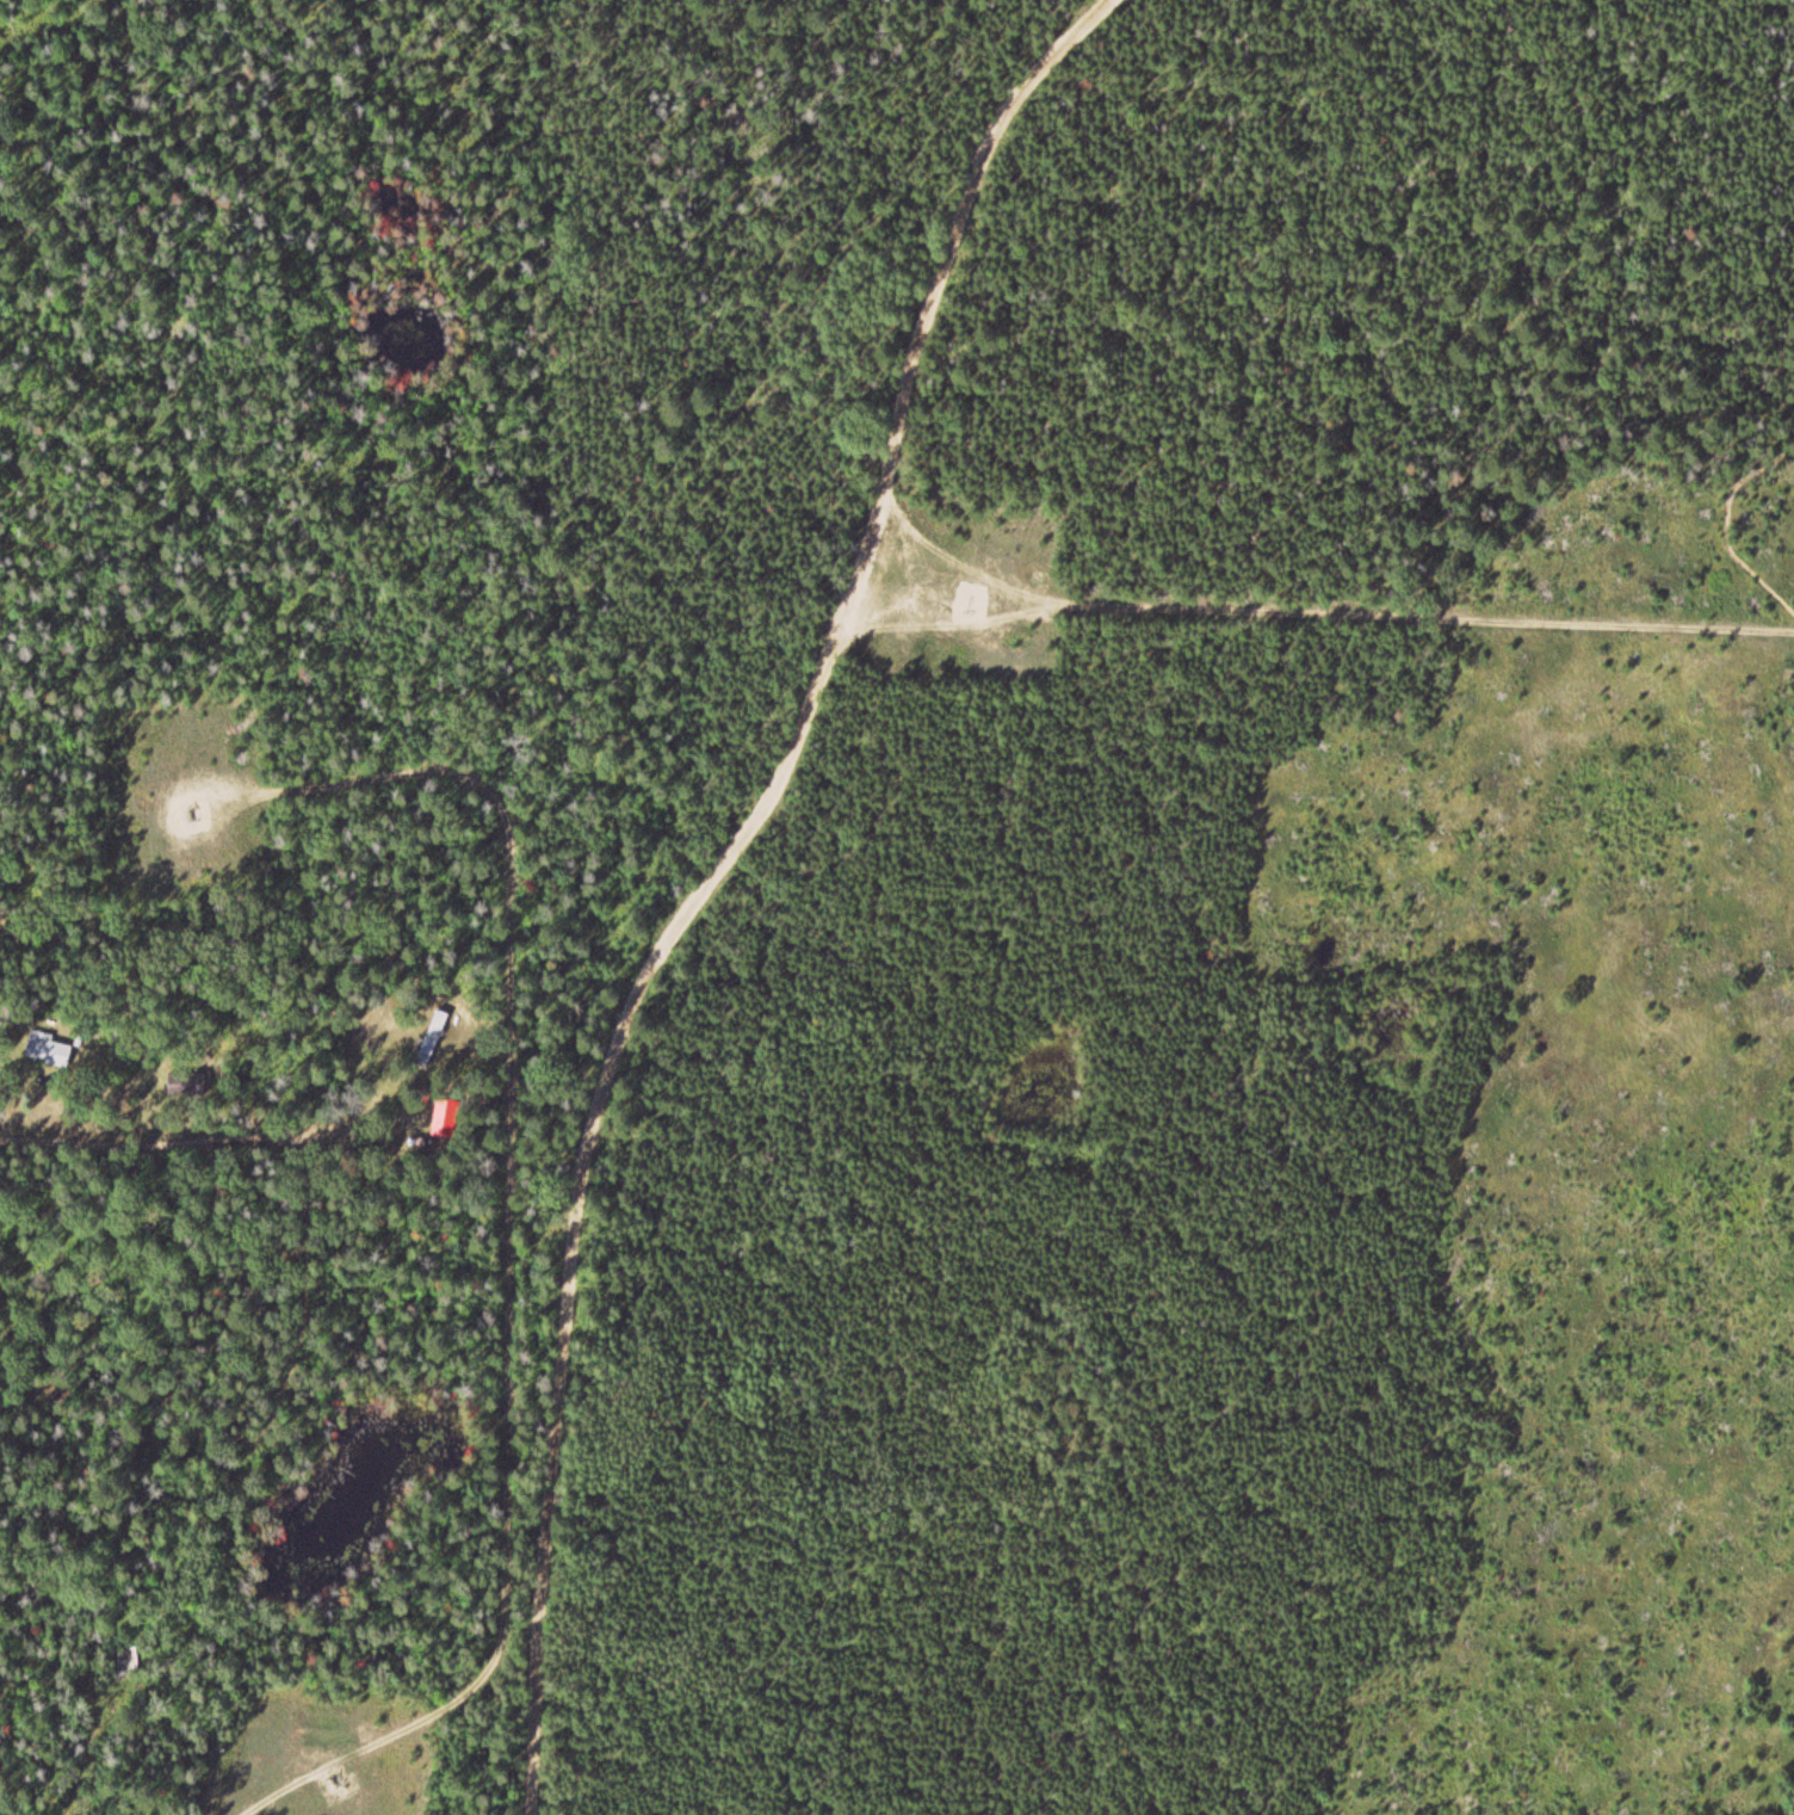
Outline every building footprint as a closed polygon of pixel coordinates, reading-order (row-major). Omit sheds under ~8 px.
[(414,1065),(429,1071),(450,1014),(435,1009),(414,1065)] [(65,1071),(74,1046),(31,1031),(23,1056),(65,1071)] [(204,1097),(204,1073),(167,1073),(167,1097),(204,1097)] [(432,1136),(451,1136),(451,1113),(432,1113),(432,1136)]
